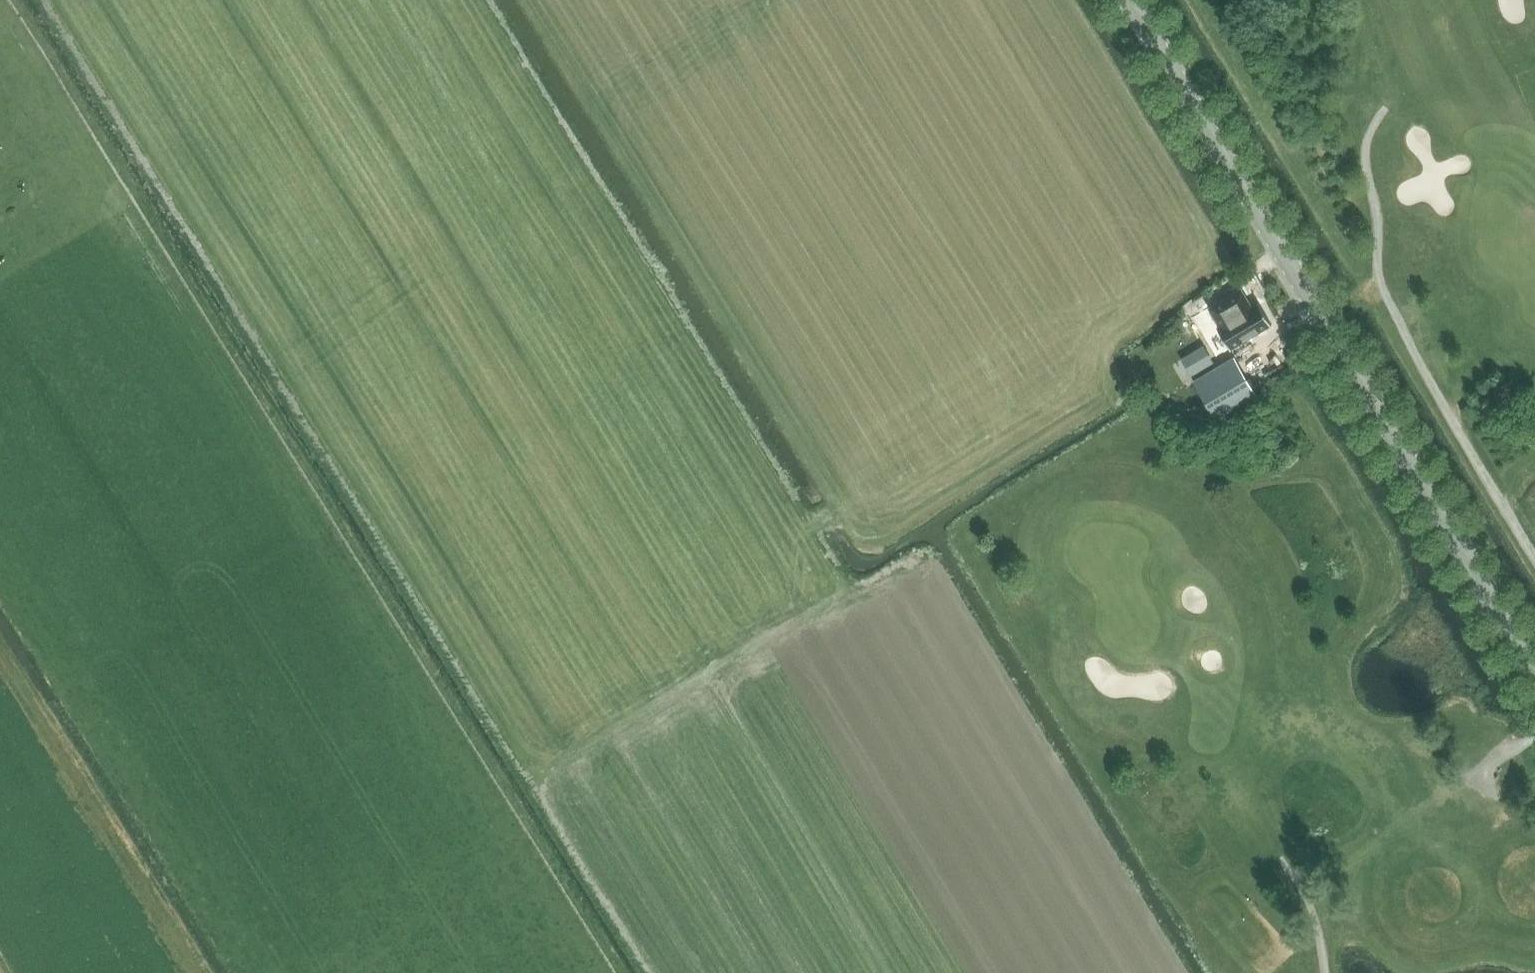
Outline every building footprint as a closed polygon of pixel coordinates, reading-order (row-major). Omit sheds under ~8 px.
[(1257,300),(1216,326),(1230,347),(1270,322),(1257,300)] [(1234,360),(1196,383),(1217,418),(1255,395),(1234,360)]
